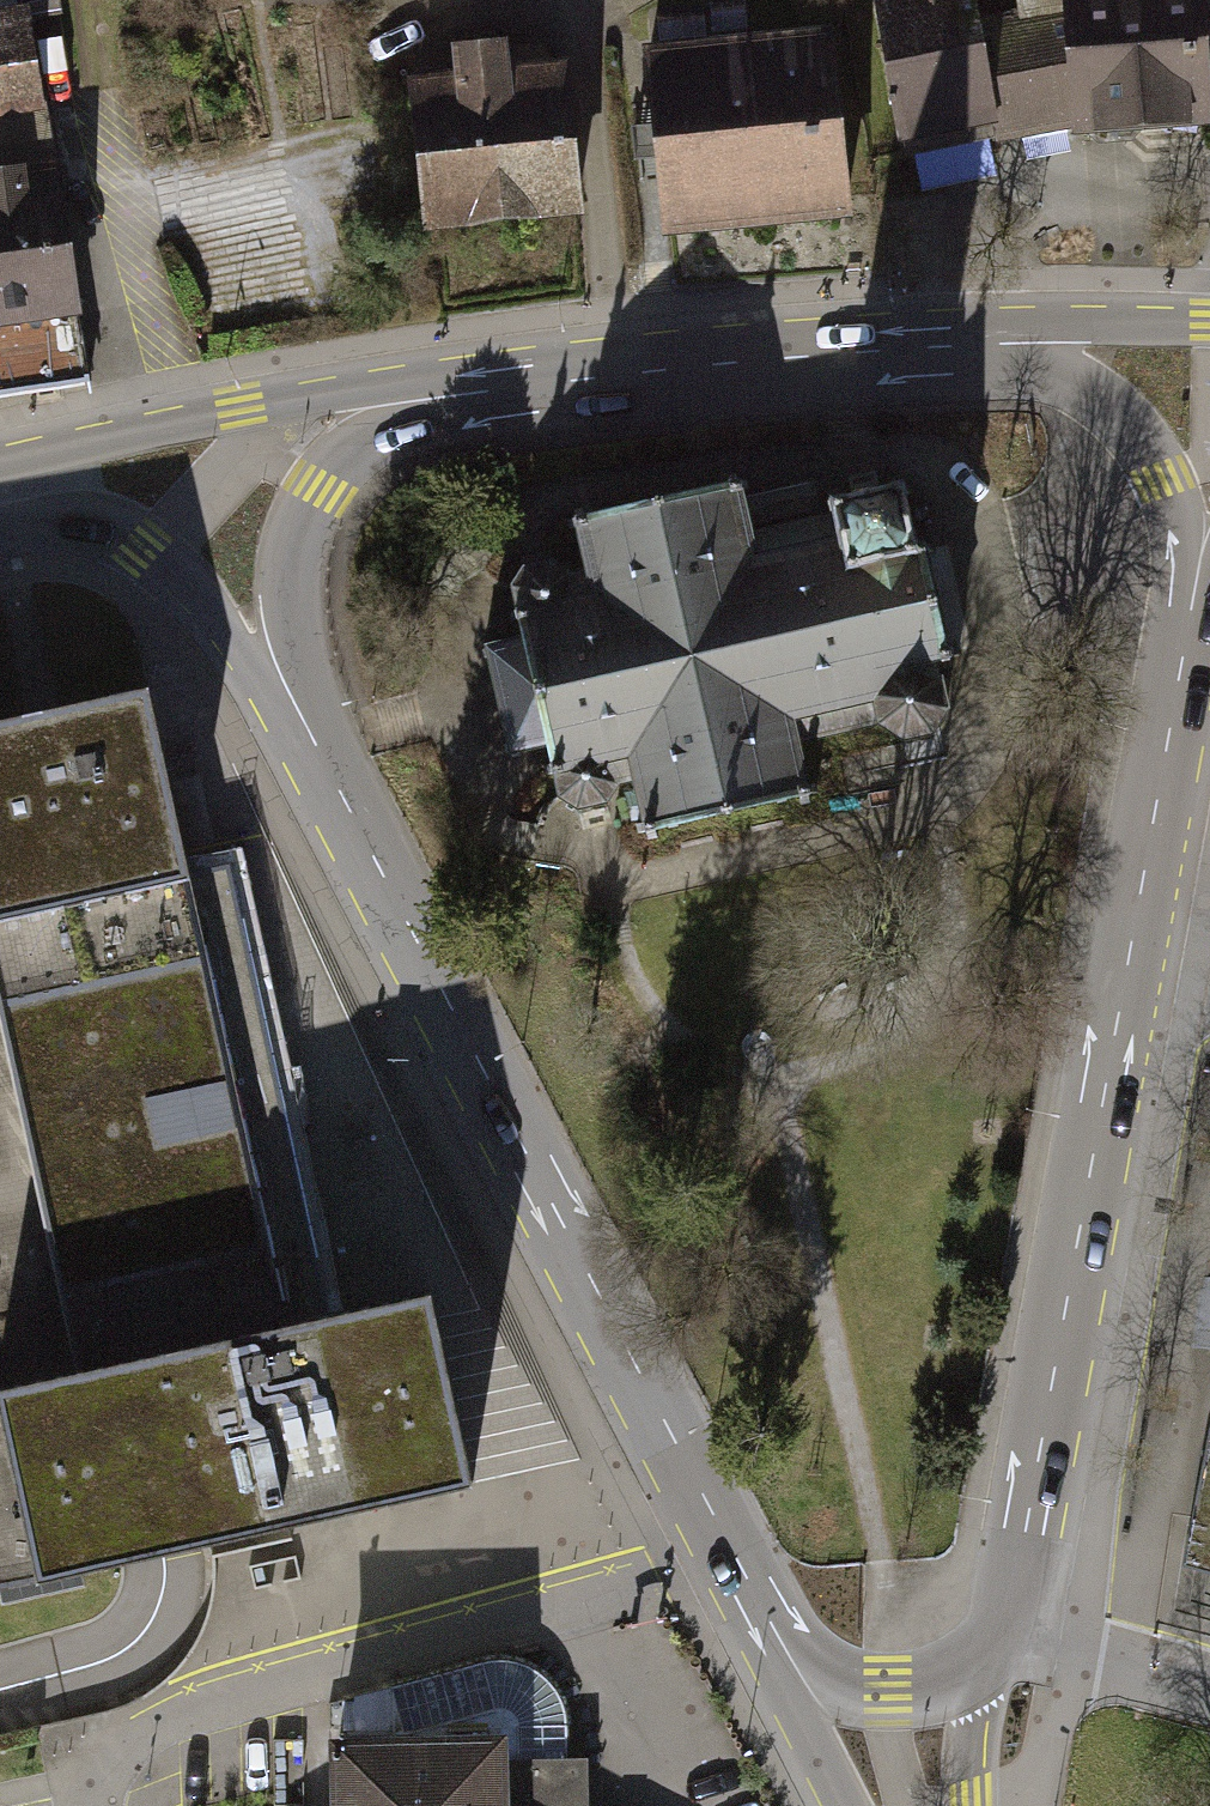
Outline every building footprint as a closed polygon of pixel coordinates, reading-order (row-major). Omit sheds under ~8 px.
[(44,153),(22,0),(0,0),(0,159),(44,153)] [(904,156),(992,137),(976,26),(974,17),(967,19),(965,0),(877,0),(904,156)] [(1023,18),(986,25),(976,26),(992,137),(1002,135),(1081,119),(1073,0),(1020,0),(1023,18)] [(1081,119),(1084,119),(1085,128),(1097,139),(1131,137),(1140,125),(1140,119),(1203,115),(1195,0),(1073,0),(1081,119)] [(448,63),(405,67),(421,227),(506,218),(586,210),(570,53),(510,59),(507,30),(445,37),(448,63)] [(829,39),(647,58),(664,224),(846,206),(829,39)] [(80,370),(44,153),(0,159),(0,383),(80,370)] [(740,487),(573,523),(583,564),(559,569),(540,558),(514,563),(503,579),(513,602),(549,763),(545,790),(568,805),(598,801),(615,775),(632,771),(645,827),(803,793),(791,736),(874,719),(894,730),(924,726),(943,703),(932,674),(894,472),(809,489),(815,517),(749,530),(740,487)] [(187,876),(148,688),(43,711),(0,721),(0,917),(187,876)] [(468,1481),(426,1290),(286,1321),(218,1014),(187,876),(0,917),(0,1585),(468,1481)] [(1187,1561),(1209,1566),(1209,1437),(1187,1561)] [(345,1736),(509,1732),(509,1805),(588,1805),(587,1750),(565,1750),(565,1721),(560,1697),(547,1678),(529,1663),(507,1656),(482,1657),(344,1696),(345,1736)] [(509,1732),(345,1736),(326,1733),(327,1805),(509,1805),(509,1732)]
